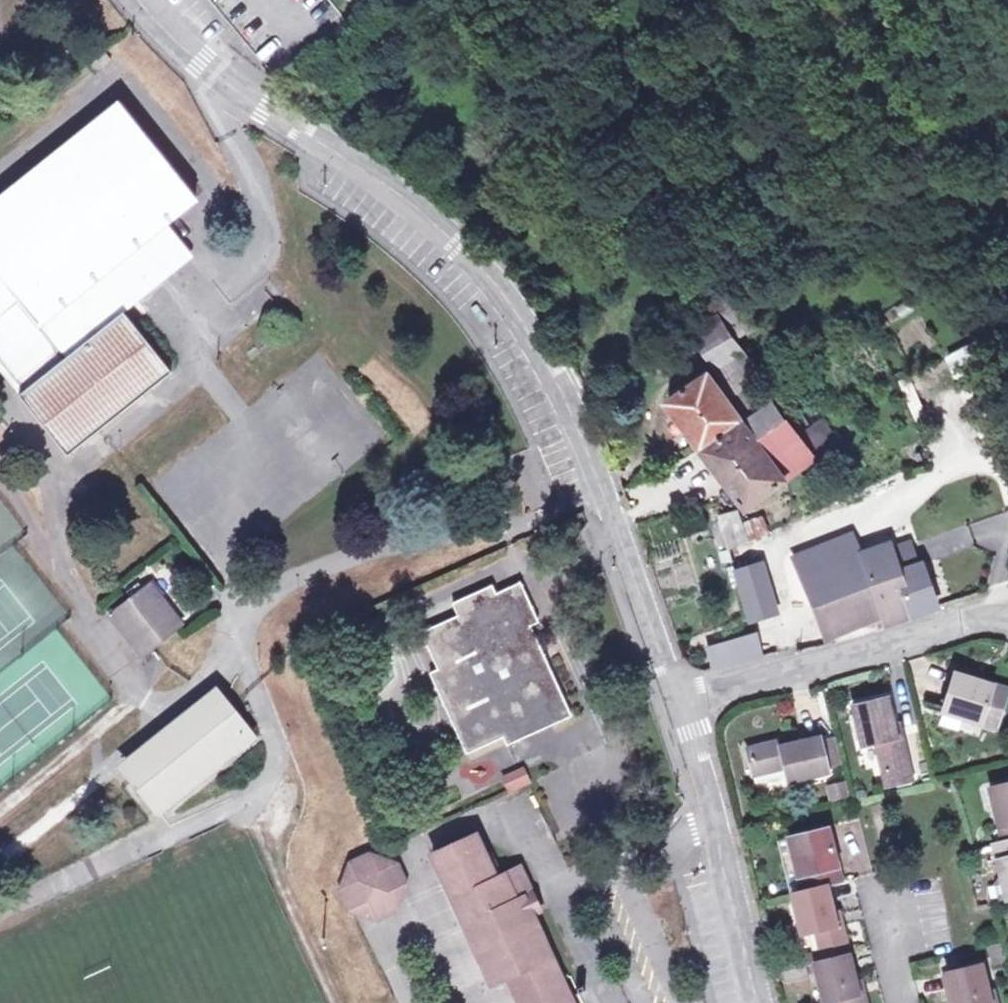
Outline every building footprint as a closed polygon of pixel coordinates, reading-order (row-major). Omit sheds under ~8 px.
[(272,80),(341,27),(319,0),(204,0),(272,80)] [(22,398),(72,458),(99,435),(171,374),(119,314),(115,317),(111,313),(108,309),(173,254),(181,247),(162,225),(188,202),(110,108),(0,201),(0,320),(19,305),(66,362),(27,394),(22,398)] [(702,317),(708,326),(746,304),(740,295),(702,317)] [(746,304),(708,326),(748,379),(734,389),(725,377),(715,385),(707,373),(669,400),(702,442),(744,414),(776,391),(738,341),(750,332),(746,327),(756,320),(746,304)] [(0,320),(0,362),(14,378),(16,380),(21,386),(27,394),(66,362),(19,305),(0,320)] [(682,341),(707,373),(715,385),(725,377),(734,389),(748,379),(708,326),(682,341)] [(22,398),(27,394),(21,386),(16,380),(14,378),(0,362),(0,372),(22,398)] [(810,437),(776,391),(744,414),(792,478),(834,451),(820,430),(810,437)] [(792,478),(744,414),(702,442),(752,505),(792,478)] [(762,513),(743,521),(738,508),(721,514),(728,547),(769,531),(762,513)] [(800,557),(810,580),(866,558),(857,534),(800,557)] [(918,567),(916,568),(909,548),(887,555),(885,550),(866,558),(810,580),(807,581),(827,635),(876,620),(879,630),(926,611),(931,609),(918,567)] [(781,612),(767,564),(735,572),(747,614),(748,622),(781,612)] [(148,588),(111,620),(146,660),(154,653),(182,628),(148,588)] [(508,752),(570,725),(529,631),(537,627),(522,592),(497,603),(493,594),(456,610),(460,620),(422,636),(439,676),(432,679),(466,757),(503,741),(508,752)] [(762,658),(757,637),(709,650),(713,667),(739,663),(762,658)] [(993,727),(1004,693),(950,674),(938,708),(993,727)] [(882,772),(907,766),(898,734),(892,736),(882,698),(850,706),(859,745),(874,741),(882,772)] [(166,807),(244,741),(226,718),(216,705),(137,771),(166,807)] [(788,778),(822,769),(813,734),(778,743),(777,736),(745,744),(752,771),(784,763),(788,778)] [(507,795),(531,785),(523,766),(499,775),(507,795)] [(845,781),(824,785),(827,801),(848,797),(845,781)] [(1003,842),(1007,841),(1007,783),(990,788),(1003,842)] [(789,837),(802,890),(822,885),(837,882),(824,828),(789,837)] [(525,905),(531,902),(519,876),(495,886),(474,841),(434,859),(492,989),(504,985),(512,1002),(568,1002),(525,905)] [(1003,842),(993,844),(1001,878),(997,885),(1002,902),(1007,900),(1007,901),(1007,841),(1003,842)] [(368,927),(390,917),(401,892),(391,870),(367,860),(345,870),(335,895),(345,916),(368,927)] [(831,924),(822,885),(802,890),(793,893),(802,930),(813,928),(821,962),(845,954),(837,923),(831,924)] [(970,947),(975,967),(977,966),(991,963),(986,943),(970,947)] [(845,954),(821,962),(811,965),(820,1002),(834,999),(834,1002),(861,1002),(859,994),(854,995),(845,954)] [(977,966),(975,967),(944,975),(951,1002),(986,1002),(977,966)]
